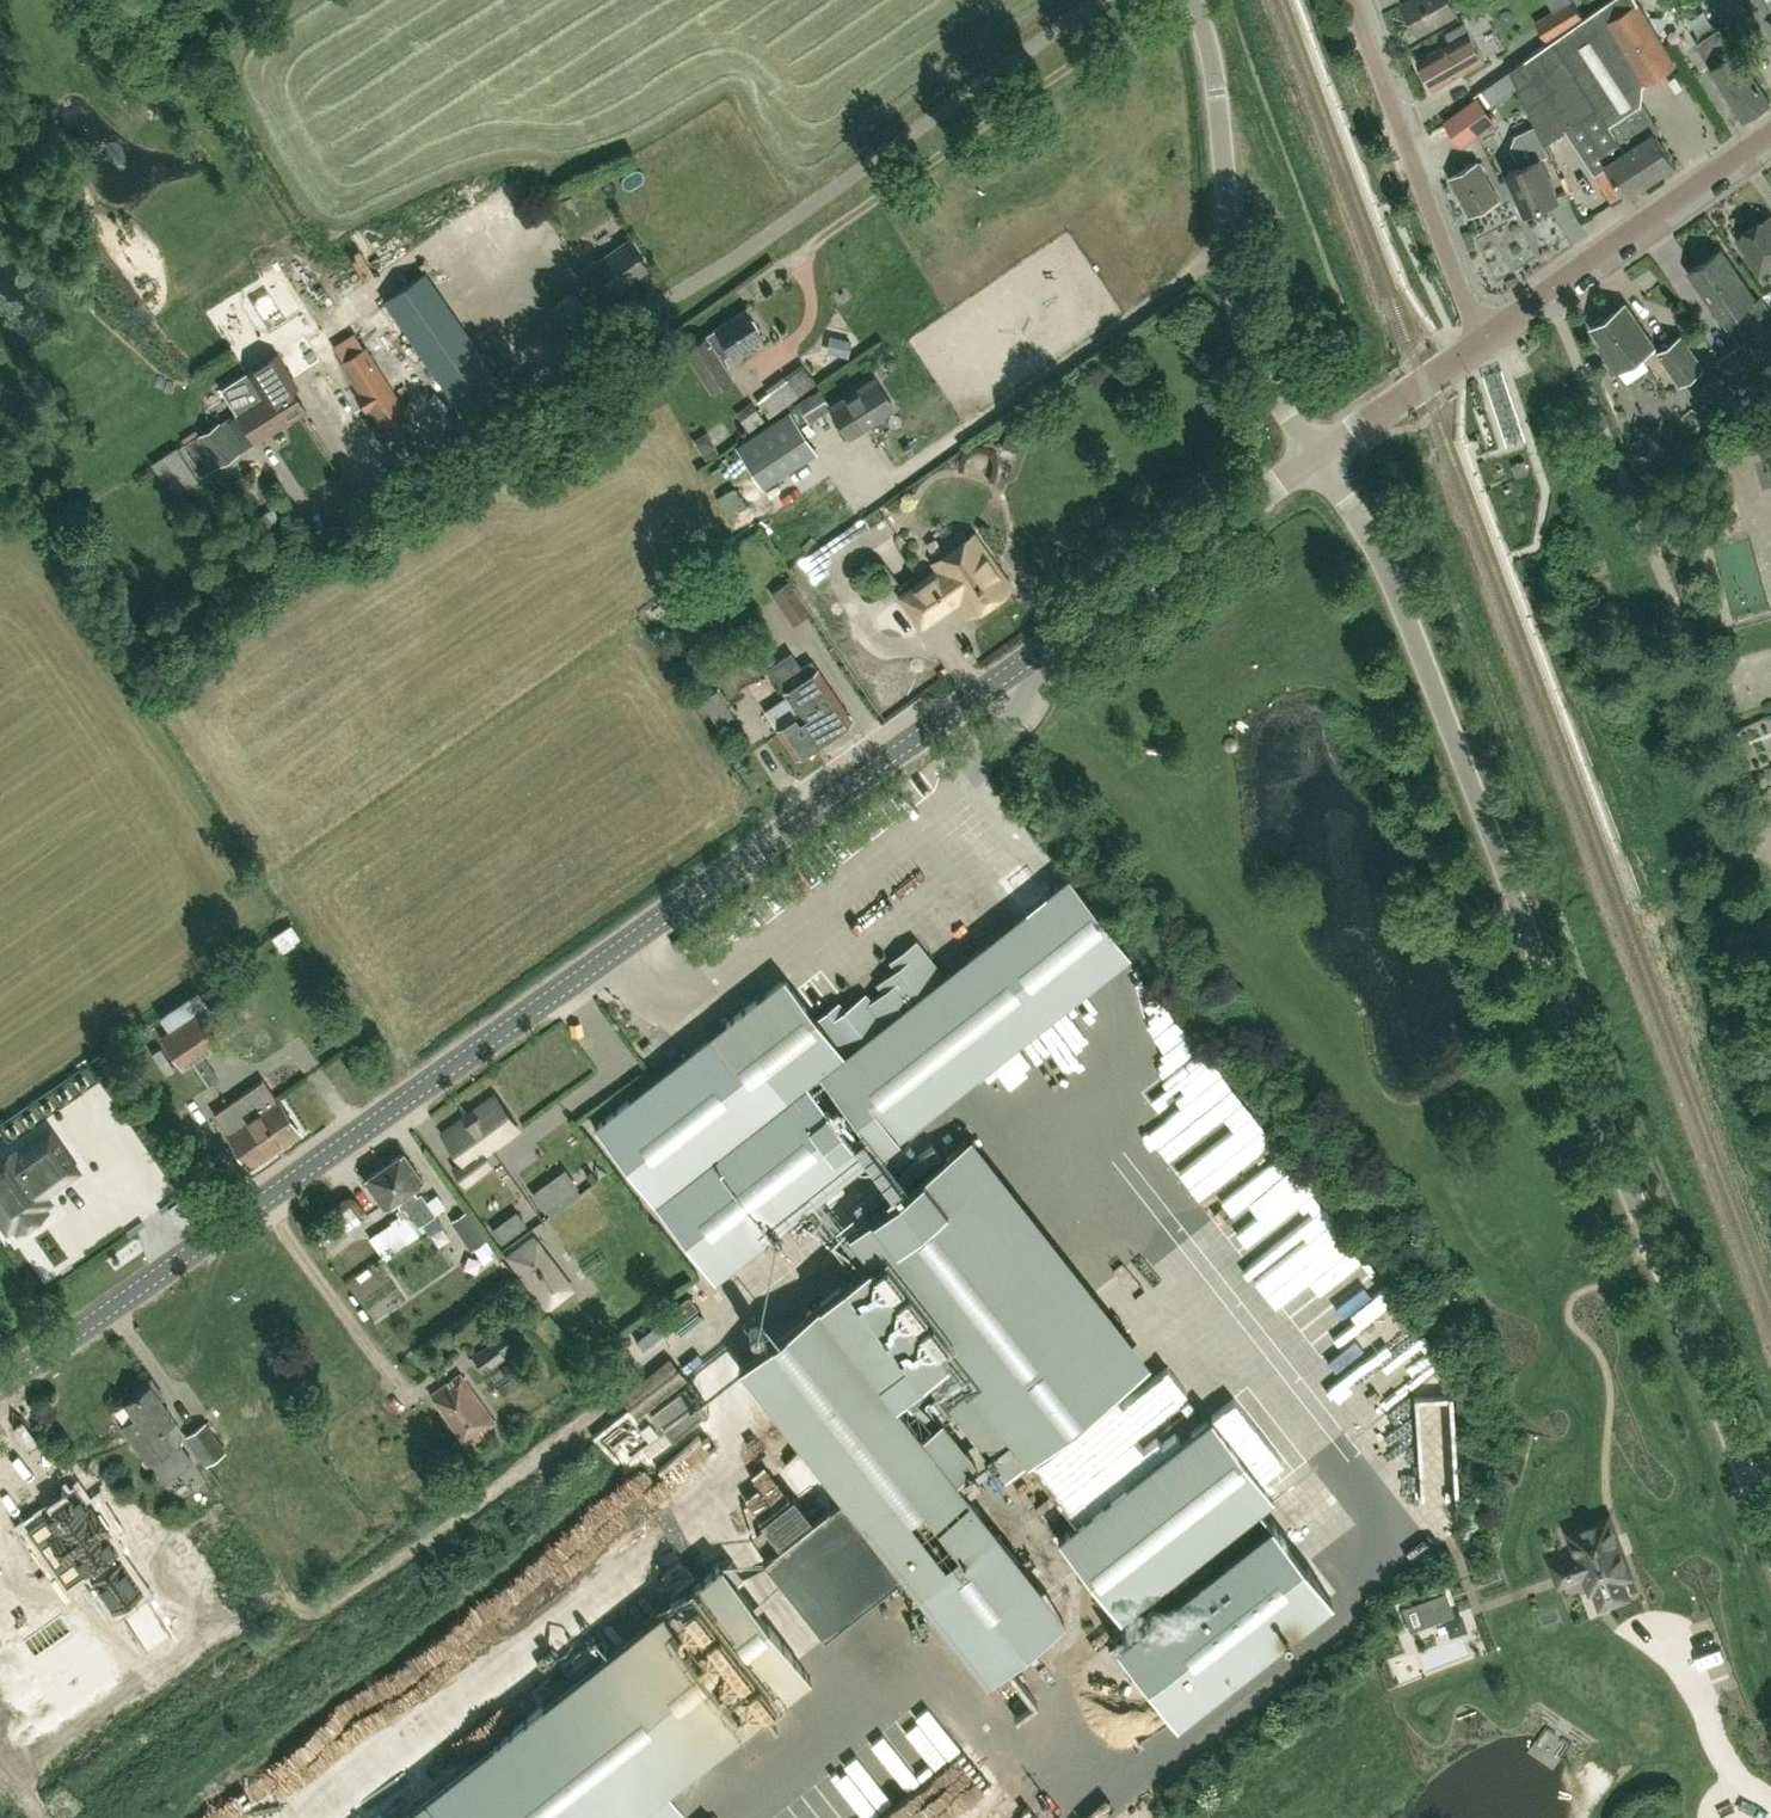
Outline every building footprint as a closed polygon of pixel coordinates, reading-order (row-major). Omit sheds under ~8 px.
[(1473,0),(1405,0),(1403,1),(1419,30),(1473,0)] [(1521,60),(1508,69),(1545,144),(1567,130),(1597,173),(1610,164),(1628,193),(1674,163),(1656,134),(1660,132),(1642,103),(1644,84),(1676,63),(1637,0),(1612,0),(1588,16),(1588,15),(1573,26),(1521,61),(1521,60)] [(1573,0),(1570,0),(1537,21),(1548,38),(1583,16),(1573,0)] [(1468,32),(1463,22),(1445,32),(1450,39),(1417,60),(1434,87),(1467,66),(1484,56),(1468,32)] [(1722,26),(1696,43),(1745,118),(1770,101),(1759,83),(1765,79),(1755,63),(1748,67),(1722,26)] [(1461,109),(1477,133),(1493,121),(1477,98),(1461,109)] [(1462,144),(1477,133),(1461,109),(1445,120),(1462,144)] [(1526,212),(1558,197),(1539,157),(1507,173),(1526,212)] [(1471,215),(1499,199),(1478,161),(1450,177),(1471,215)] [(1711,178),(1701,185),(1713,202),(1722,196),(1711,178)] [(1769,215),(1738,236),(1749,251),(1744,253),(1758,273),(1770,264),(1770,218),(1769,215)] [(647,268),(628,239),(596,261),(595,259),(582,267),(602,297),(615,288),(615,289),(647,268)] [(1721,248),(1688,271),(1730,331),(1731,330),(1740,344),(1720,359),(1750,402),(1770,388),(1770,358),(1763,347),(1770,341),(1770,309),(1761,295),(1756,298),(1721,248)] [(383,301),(463,416),(506,386),(426,271),(383,301)] [(576,342),(600,325),(574,290),(550,308),(576,342)] [(1654,345),(1625,303),(1609,315),(1607,312),(1594,321),(1595,324),(1591,327),(1602,343),(1599,345),(1618,371),(1654,345)] [(731,355),(763,334),(746,308),(713,329),(714,330),(704,337),(684,350),(711,391),(732,377),(718,355),(727,350),(731,355)] [(1679,385),(1705,367),(1681,333),(1655,352),(1679,385)] [(370,410),(389,440),(416,423),(366,346),(340,362),(359,392),(355,395),(366,412),(370,410)] [(246,373),(261,397),(268,408),(274,404),(286,423),(306,410),(288,381),(293,378),(277,353),(246,373)] [(769,417),(813,385),(801,368),(757,400),(769,417)] [(235,413),(219,422),(183,444),(203,475),(286,423),(274,404),(268,408),(261,397),(246,373),(220,389),(235,413)] [(863,427),(893,408),(874,378),(844,397),(849,405),(834,414),(848,436),(863,426),(863,427)] [(832,408),(819,388),(796,403),(808,423),(832,408)] [(737,413),(748,430),(763,420),(751,403),(737,413)] [(1732,415),(1724,403),(1712,411),(1721,423),(1732,415)] [(817,453),(789,411),(735,447),(763,489),(817,453)] [(167,472),(179,491),(197,479),(176,448),(153,463),(161,475),(167,472)] [(968,612),(1006,585),(971,535),(933,561),(938,569),(901,595),(920,622),(957,596),(968,612)] [(802,621),(821,608),(799,577),(780,589),(802,621)] [(700,611),(699,603),(670,603),(670,611),(700,611)] [(807,726),(818,742),(851,719),(812,660),(801,667),(797,661),(790,666),(784,656),(775,662),(750,625),(731,637),(756,675),(767,667),(786,695),(788,699),(804,688),(823,715),(807,726)] [(795,757),(818,742),(807,726),(823,715),(804,688),(788,699),(786,695),(763,710),(776,729),(795,757)] [(1025,910),(987,940),(1048,1017),(1085,987),(1126,954),(1067,878),(1025,910)] [(675,949),(685,941),(681,936),(671,943),(675,949)] [(897,1136),(1048,1017),(987,940),(943,975),(915,939),(887,962),(893,969),(874,984),(880,991),(870,998),(865,992),(844,1008),(838,1001),(814,1020),(782,978),(594,1127),(714,1278),(875,1154),(897,1136)] [(1166,986),(1146,1002),(1171,1034),(1191,1018),(1166,986)] [(183,1066),(229,1036),(198,989),(160,1014),(169,1026),(161,1032),(183,1066)] [(1135,1080),(1165,1115),(1227,1063),(1198,1028),(1135,1080)] [(249,1168),(299,1134),(276,1096),(262,1076),(210,1112),(224,1132),(249,1168)] [(1257,1144),(1277,1127),(1241,1083),(1193,1123),(1217,1152),(1245,1129),(1257,1144)] [(466,1182),(488,1166),(481,1156),(517,1129),(492,1096),(471,1112),(474,1116),(445,1137),(463,1161),(454,1167),(466,1182)] [(8,1230),(18,1222),(39,1208),(49,1201),(41,1190),(47,1185),(50,1190),(77,1171),(49,1131),(16,1154),(14,1151),(0,1161),(0,1218),(8,1230)] [(423,1223),(434,1216),(419,1194),(416,1196),(411,1189),(423,1181),(403,1152),(383,1165),(423,1223)] [(870,1264),(819,1305),(818,1303),(739,1367),(841,1498),(763,1560),(823,1636),(902,1575),(917,1593),(996,1530),(894,1399),(944,1359),(958,1376),(937,1393),(1003,1476),(1120,1384),(944,1159),(847,1235),(870,1264)] [(423,1223),(383,1165),(364,1178),(384,1207),(395,1200),(400,1207),(396,1210),(400,1216),(369,1237),(382,1256),(403,1241),(405,1243),(427,1228),(423,1223)] [(548,1180),(531,1193),(545,1212),(562,1199),(548,1180)] [(1331,1202),(1301,1222),(1386,1355),(1378,1360),(1380,1364),(1419,1340),(1331,1202)] [(445,1210),(432,1218),(440,1232),(453,1224),(445,1210)] [(471,1250),(488,1239),(469,1210),(452,1221),(471,1250)] [(516,1212),(504,1221),(513,1233),(525,1224),(516,1212)] [(533,1234),(503,1257),(546,1312),(576,1289),(533,1234)] [(353,1274),(366,1267),(355,1248),(343,1254),(353,1274)] [(1170,1255),(1162,1262),(1179,1282),(1187,1275),(1170,1255)] [(505,1356),(516,1348),(504,1332),(471,1356),(484,1372),(505,1357),(505,1356)] [(1434,1337),(1354,1398),(1368,1415),(1411,1382),(1421,1394),(1457,1367),(1434,1337)] [(635,1416),(685,1376),(673,1361),(623,1400),(635,1416)] [(465,1443),(494,1422),(460,1374),(430,1394),(465,1443)] [(1432,1426),(1468,1410),(1457,1385),(1421,1401),(1432,1426)] [(1271,1493),(1209,1415),(1056,1535),(1119,1613),(1271,1493)] [(1276,1428),(1263,1443),(1280,1457),(1293,1442),(1276,1428)] [(48,1485),(25,1499),(37,1519),(34,1523),(46,1542),(53,1539),(63,1555),(87,1537),(76,1518),(82,1512),(80,1510),(82,1507),(73,1493),(70,1494),(67,1492),(62,1498),(54,1483),(48,1485)] [(790,1525),(781,1514),(753,1536),(762,1547),(790,1525)] [(1609,1515),(1568,1531),(1577,1554),(1567,1557),(1570,1565),(1568,1566),(1570,1571),(1572,1571),(1574,1578),(1585,1574),(1591,1591),(1600,1587),(1607,1605),(1629,1597),(1623,1582),(1633,1578),(1609,1515)] [(1108,1648),(1129,1675),(1157,1653),(1196,1703),(1330,1597),(1270,1520),(1108,1648)] [(1436,1552),(1454,1542),(1447,1531),(1429,1541),(1436,1552)] [(646,1805),(668,1788),(810,1676),(736,1582),(743,1576),(729,1559),(722,1565),(721,1564),(398,1817),(656,1817),(646,1805)] [(1410,1631),(1454,1614),(1446,1592),(1401,1608),(1410,1631)] [(1461,1616),(1466,1629),(1490,1621),(1486,1608),(1461,1616)]
